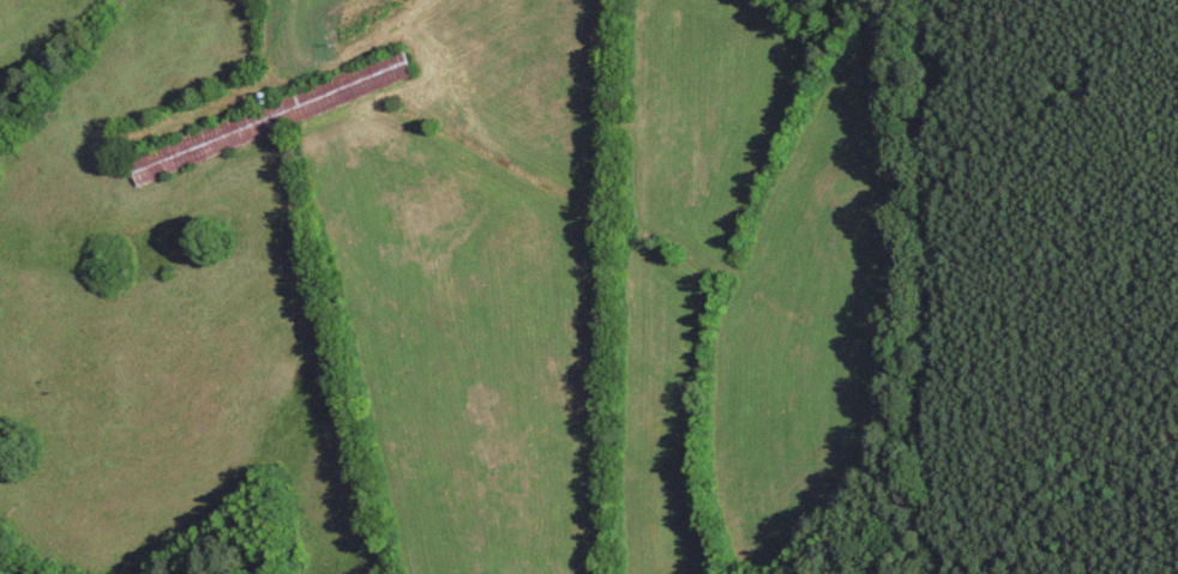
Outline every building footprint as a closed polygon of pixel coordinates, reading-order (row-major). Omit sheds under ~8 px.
[(411,86),(402,57),(121,152),(130,181),(411,86)]
